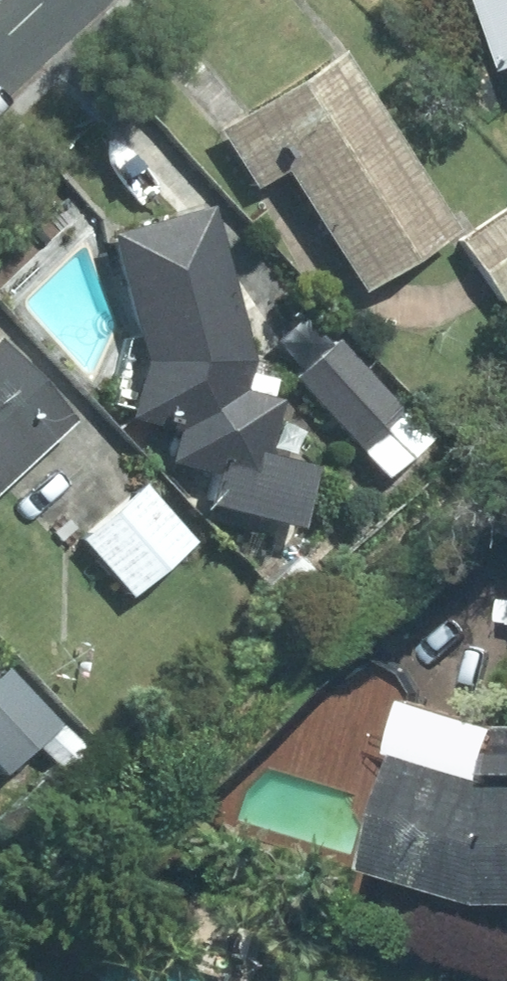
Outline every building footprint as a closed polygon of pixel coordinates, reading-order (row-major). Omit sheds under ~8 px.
[(498,69),(506,66),(506,0),(474,0),(498,69)] [(292,169),(370,290),(463,230),(348,52),(255,112),(292,169)] [(260,189),(292,169),(255,112),(224,131),(260,189)] [(139,416),(186,428),(177,463),(223,474),(214,507),(311,531),(327,465),(277,452),(290,398),(251,389),(258,361),(218,210),(119,236),(153,361),(139,416)] [(467,241),(506,296),(506,212),(467,241)] [(343,339),(301,377),(392,478),(434,440),(343,339)] [(5,340),(0,344),(0,495),(80,420),(5,340)] [(201,542),(150,483),(86,537),(137,596),(201,542)] [(0,679),(0,762),(11,773),(41,744),(67,771),(91,747),(12,667),(0,679)] [(395,701),(380,754),(387,756),(354,869),(471,904),(506,903),(506,729),(490,729),(395,701)]
